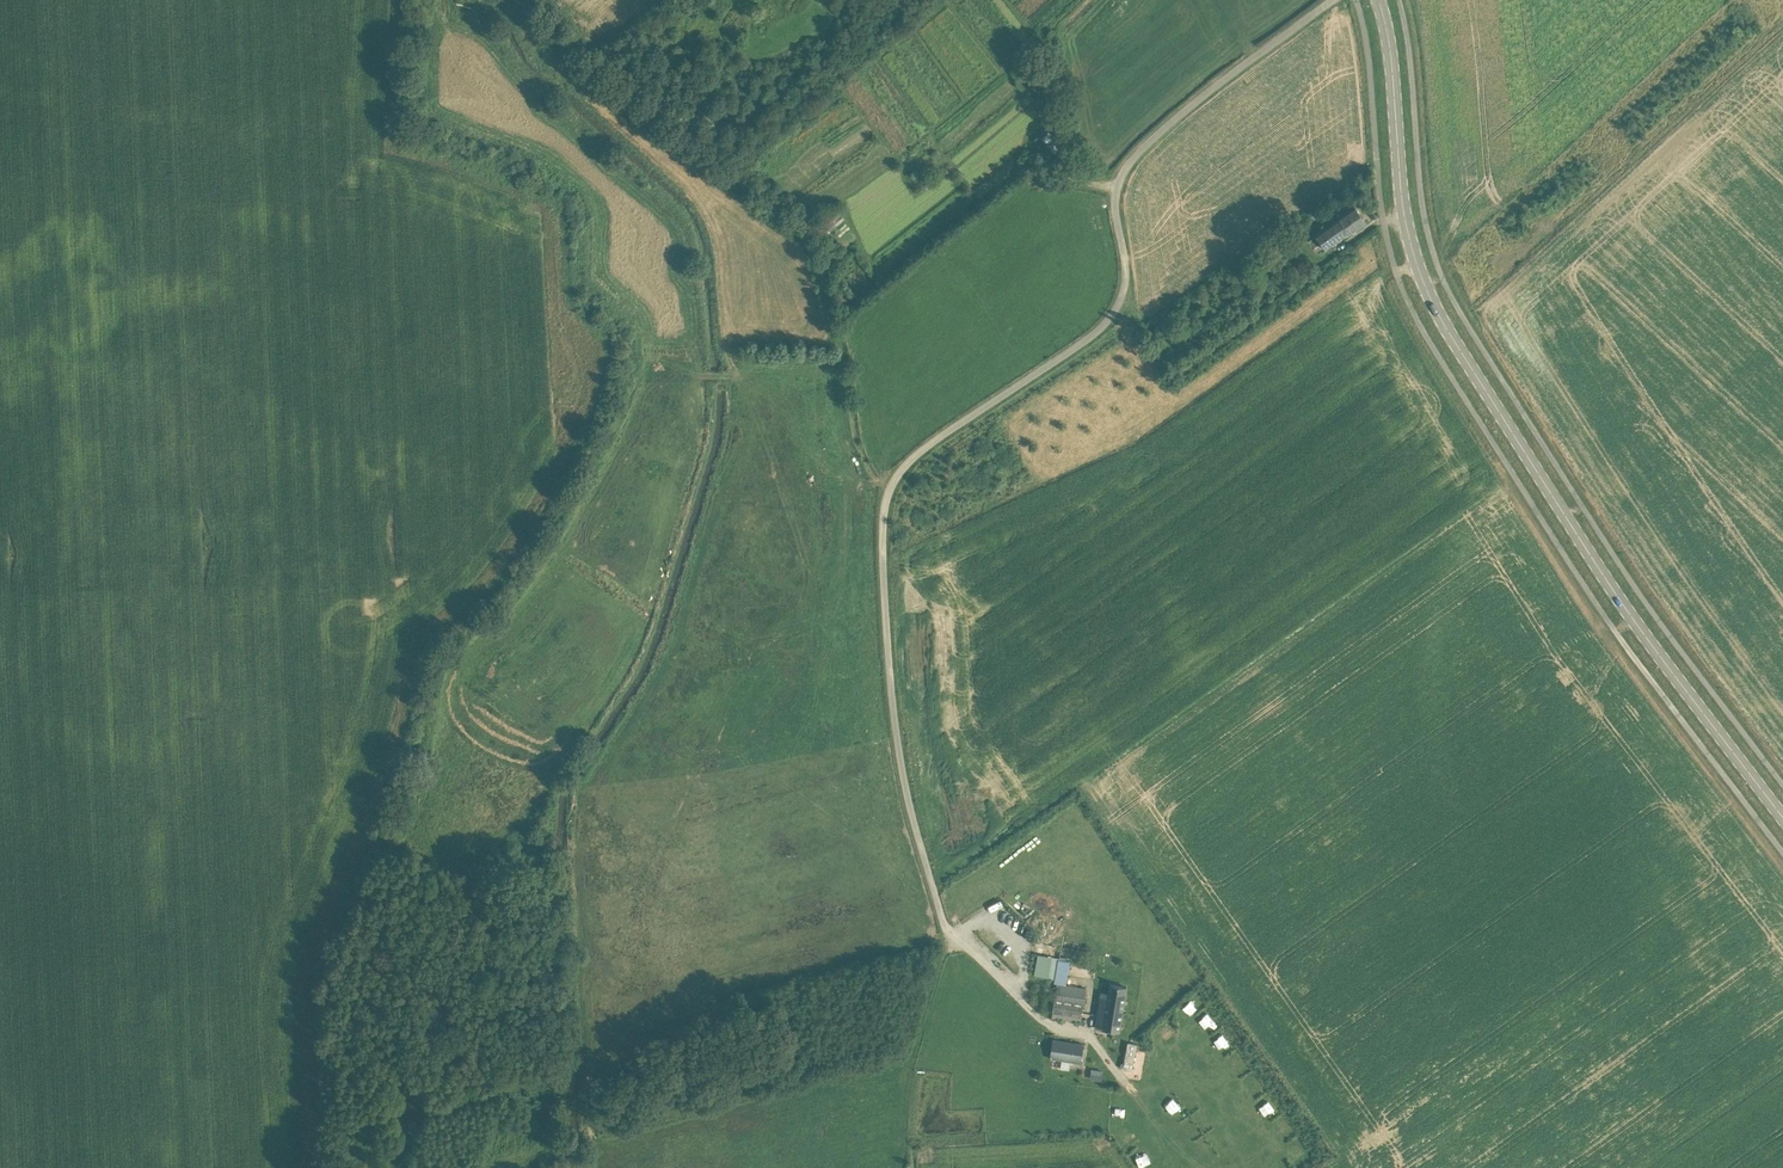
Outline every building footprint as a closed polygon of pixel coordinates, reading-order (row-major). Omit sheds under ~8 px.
[(1049,73),(1036,81),(1045,93),(1057,85),(1049,73)] [(1315,234),(1325,249),(1349,232),(1350,234),(1367,222),(1355,205),(1315,234)] [(1217,278),(1225,290),(1240,279),(1232,267),(1217,278)] [(1175,355),(1168,360),(1173,366),(1179,361),(1175,355)] [(1048,978),(1056,979),(1059,958),(1051,957),(1048,978)] [(1101,1000),(1096,1027),(1120,1031),(1127,986),(1111,983),(1108,1001),(1101,1000)] [(1052,1016),(1080,1020),(1086,987),(1077,986),(1075,996),(1055,993),(1052,1016)] [(1225,1034),(1216,1039),(1220,1046),(1229,1042),(1225,1034)] [(1060,1068),(1069,1069),(1070,1060),(1081,1062),(1084,1042),(1053,1038),(1050,1057),(1062,1059),(1060,1068)] [(1124,1063),(1123,1068),(1132,1070),(1137,1044),(1128,1042),(1125,1059),(1124,1063)] [(1094,1066),(1100,1067),(1105,1049),(1099,1048),(1094,1066)] [(1093,1079),(1101,1081),(1103,1070),(1094,1069),(1093,1079)] [(1240,1079),(1248,1094),(1259,1088),(1251,1073),(1240,1079)] [(1129,1140),(1131,1128),(1118,1127),(1117,1139),(1129,1140)] [(1289,1145),(1304,1165),(1312,1159),(1297,1139),(1289,1145)]
